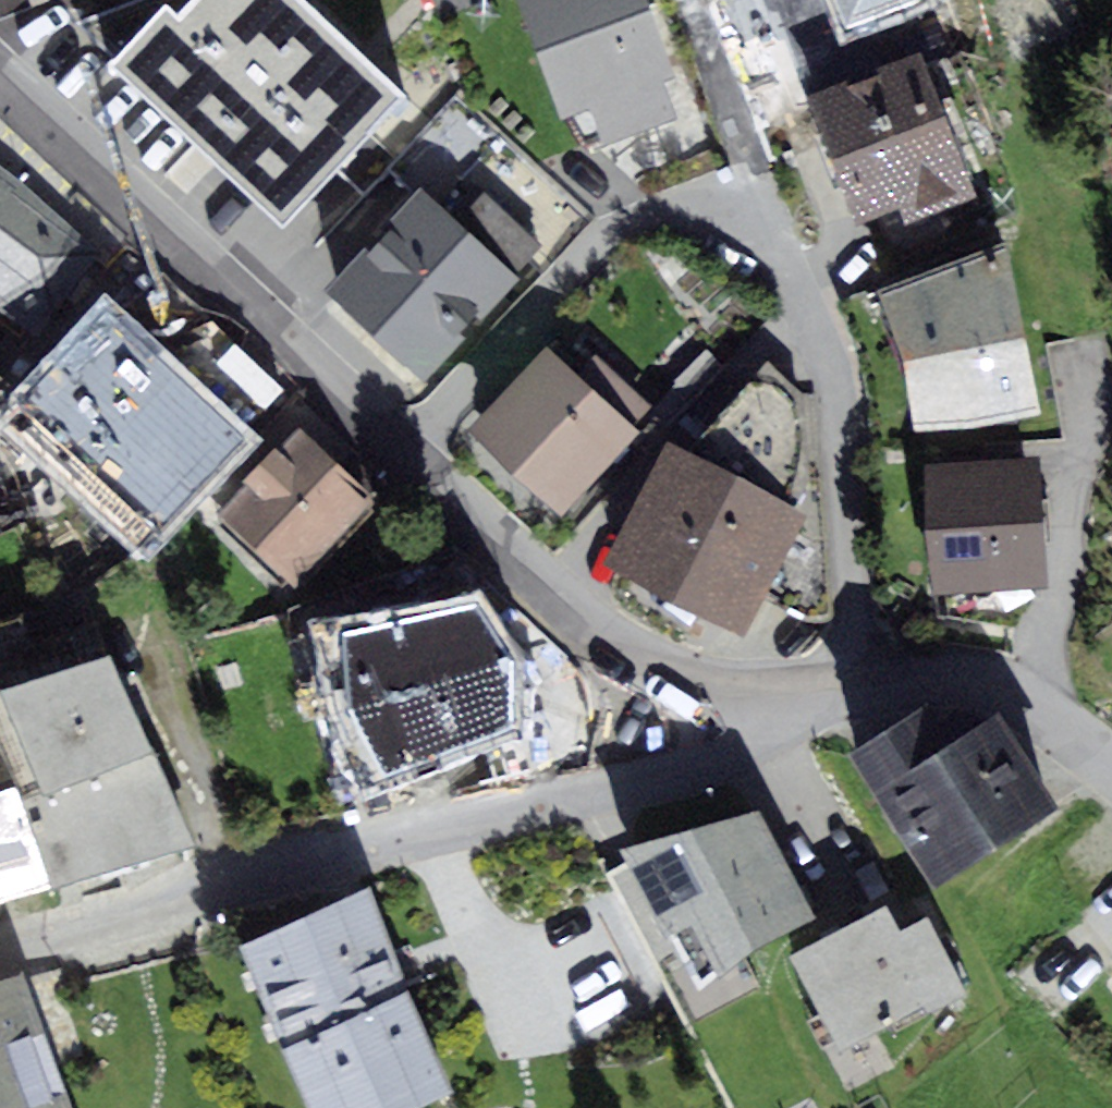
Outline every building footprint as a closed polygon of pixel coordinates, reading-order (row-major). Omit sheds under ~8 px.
[(286,227),(407,94),(304,0),(191,0),(179,13),(167,3),(109,65),(286,227)] [(563,120),(591,109),(604,144),(677,117),(664,81),(677,76),(648,0),(518,0),(563,120)] [(920,52),(808,96),(857,224),(901,207),(907,223),(976,196),(920,52)] [(0,174),(0,309),(37,336),(102,250),(0,174)] [(423,381),(520,277),(515,272),(541,244),(485,191),(457,220),(419,185),(323,288),(423,381)] [(905,360),(917,431),(976,427),(1041,413),(1008,240),(879,290),(905,360)] [(109,314),(14,416),(145,539),(240,438),(109,314)] [(546,345),(467,431),(559,515),(638,430),(546,345)] [(300,425),(218,512),(292,583),(375,496),(300,425)] [(604,564),(674,600),(738,478),(668,441),(604,564)] [(925,464),(933,592),(1048,585),(1040,457),(925,464)] [(674,600),(744,637),(808,515),(738,478),(674,600)] [(424,584),(311,620),(370,816),(480,794),(459,749),(541,730),(525,672),(424,584)] [(20,797),(154,751),(110,656),(0,690),(0,747),(20,797)] [(925,705),(848,754),(934,887),(1059,807),(998,713),(951,744),(925,705)] [(0,747),(0,901),(51,887),(20,797),(0,747)] [(197,844),(154,751),(20,797),(51,887),(197,844)] [(758,809),(623,848),(697,990),(815,918),(758,809)] [(240,945),(310,1107),(420,1107),(454,1093),(367,890),(240,945)] [(790,956),(842,1056),(967,991),(928,916),(901,930),(888,905),(790,956)] [(0,978),(0,1107),(70,1107),(22,972),(0,978)]
